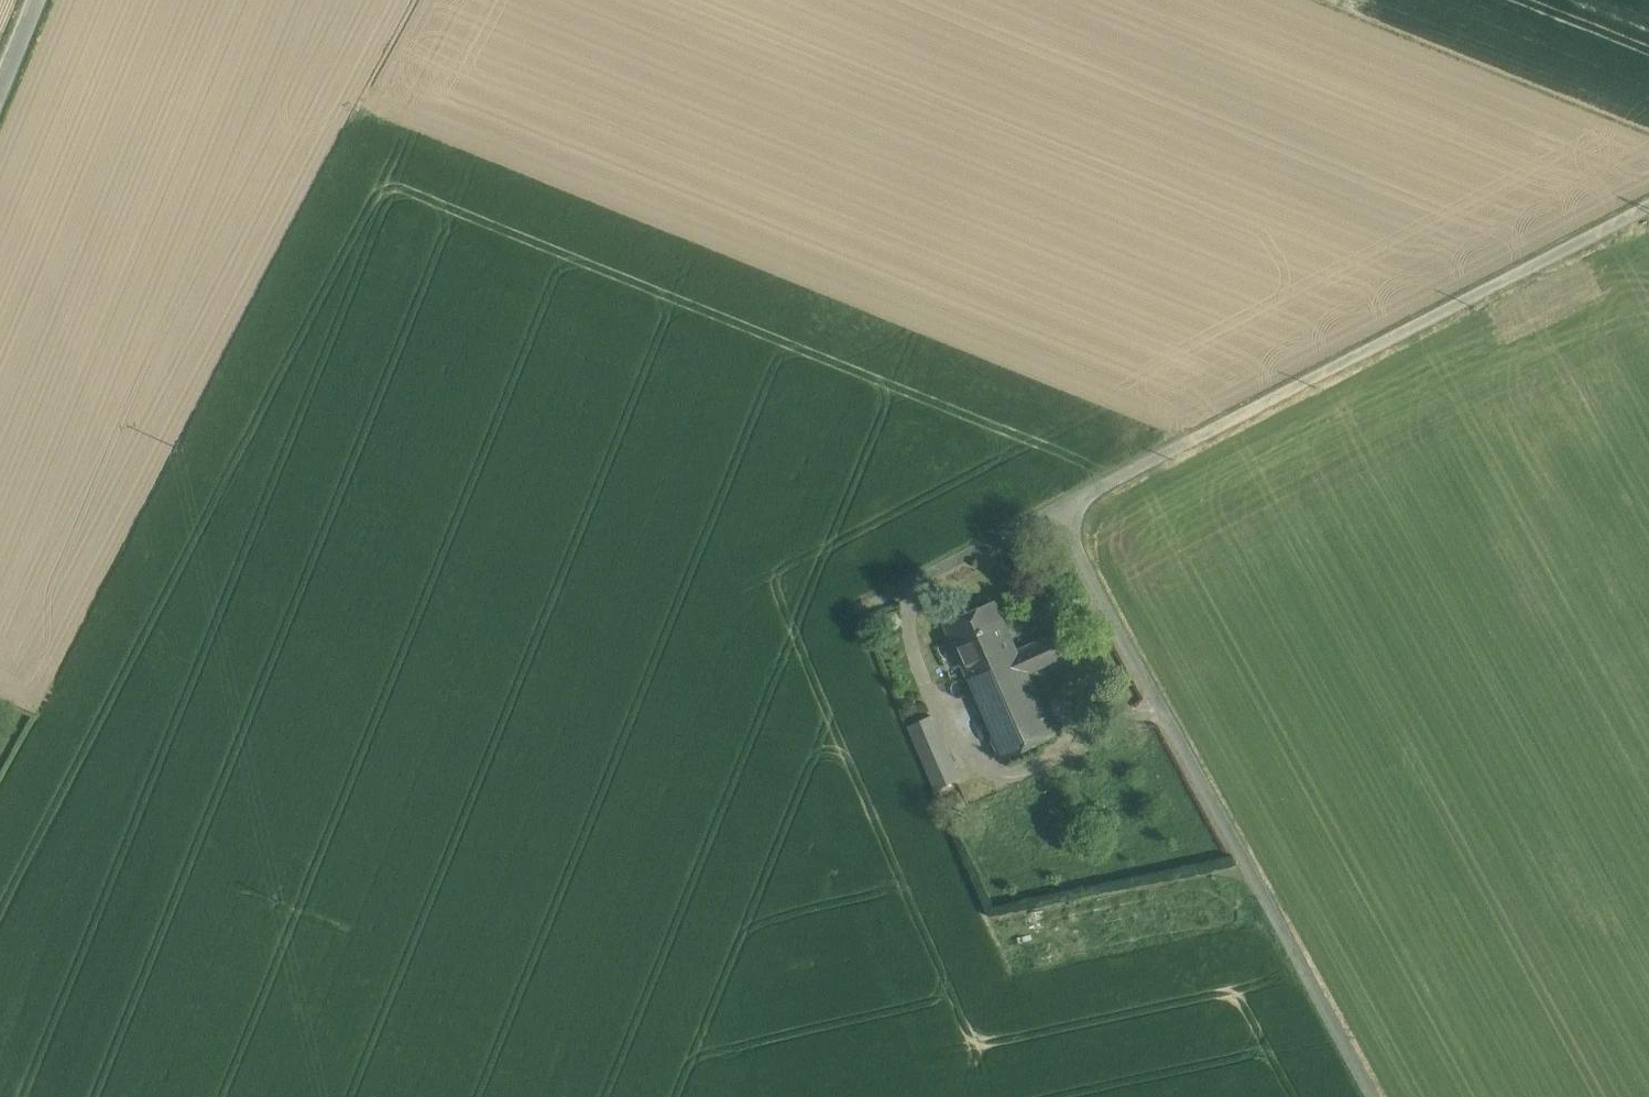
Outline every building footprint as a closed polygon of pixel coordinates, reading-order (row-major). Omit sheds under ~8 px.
[(993,602),(947,622),(970,673),(1015,653),(993,602)] [(1015,653),(970,673),(1000,733),(1043,717),(1023,673),(1064,655),(1060,647),(1060,645),(1059,645),(1055,635),(1015,653)] [(953,765),(931,715),(909,725),(931,775),(953,765)] [(1043,717),(1000,733),(994,738),(1003,759),(1056,735),(1047,715),(1043,717)] [(953,765),(931,775),(937,789),(959,779),(953,765)]
